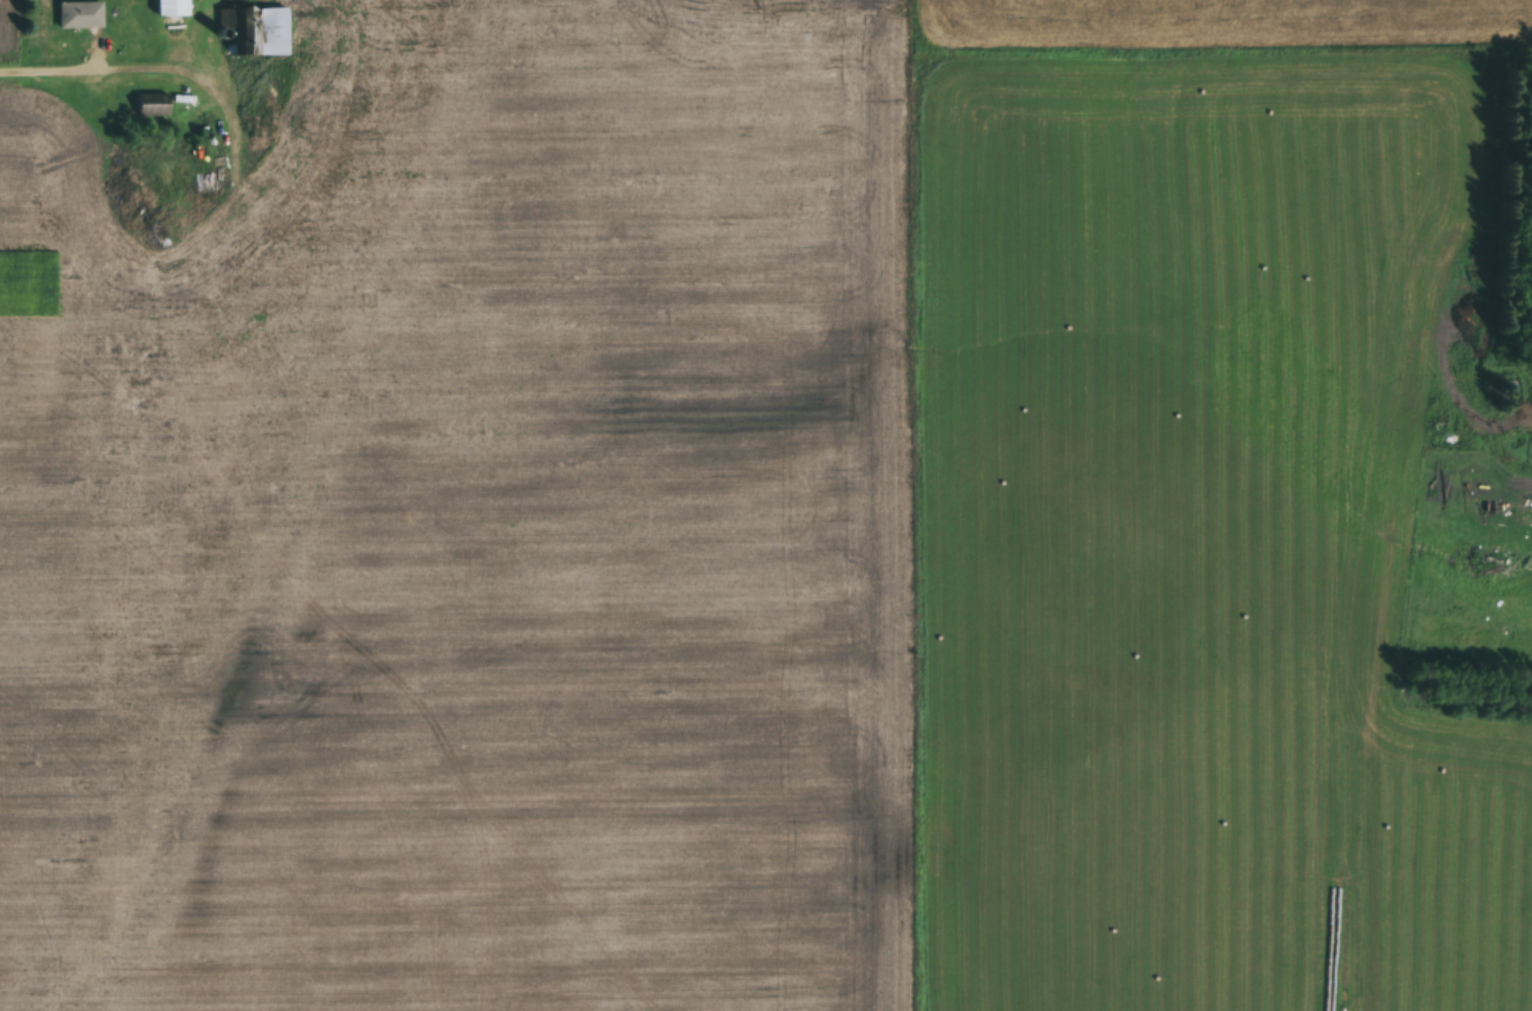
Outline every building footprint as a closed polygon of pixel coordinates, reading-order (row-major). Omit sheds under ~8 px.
[(155,17),(187,17),(187,0),(155,0),(155,17)] [(57,2),(57,28),(100,28),(100,2),(57,2)] [(287,55),(287,7),(226,8),(226,56),(287,55)] [(166,117),(166,94),(136,94),(136,117),(166,117)] [(199,193),(206,191),(201,177),(194,179),(199,193)]
